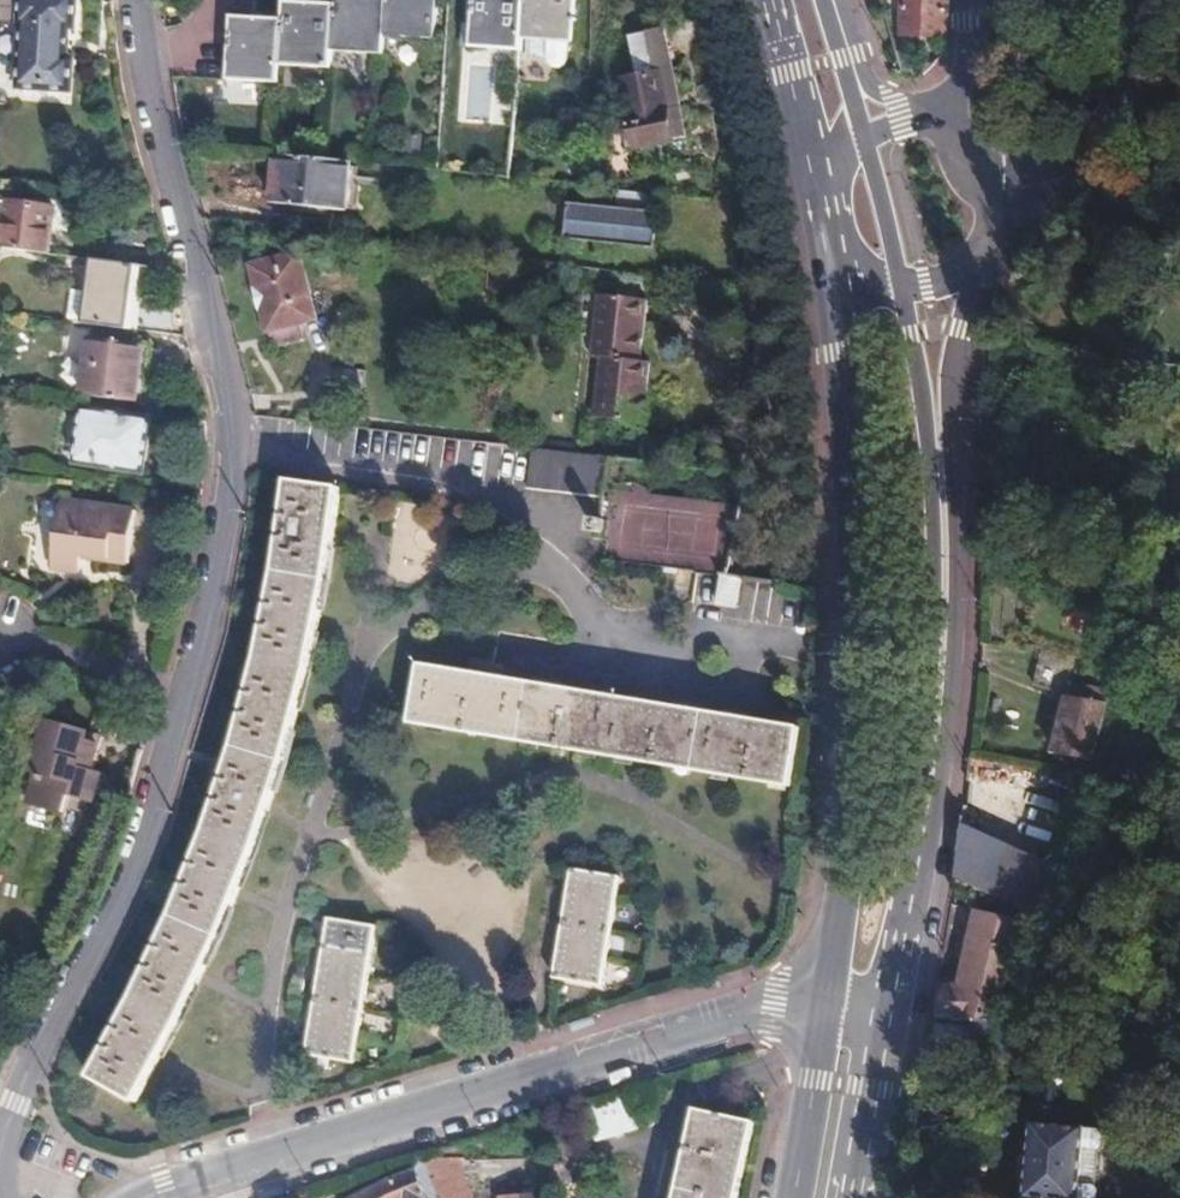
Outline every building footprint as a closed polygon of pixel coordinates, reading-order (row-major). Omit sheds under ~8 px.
[(387,0),(335,0),(333,12),(330,53),(382,58),(384,40),(387,0)] [(437,0),(387,0),(384,40),(433,45),(437,0)] [(527,0),(476,0),(470,55),(521,60),(523,46),(527,0)] [(577,0),(527,0),(523,46),(530,47),(569,51),(572,51),(577,0)] [(944,0),(898,0),(896,34),(942,36),(944,0)] [(330,53),(333,12),(284,7),(282,27),(279,67),(328,72),(330,53)] [(10,144),(66,148),(68,113),(62,112),(64,84),(72,84),(74,51),(80,51),(83,18),(48,16),(46,48),(14,46),(11,81),(15,81),(10,144)] [(279,67),(282,27),(234,22),(228,81),(277,86),(279,67)] [(567,71),(569,51),(530,47),(528,67),(550,69),(549,75),(550,78),(552,80),(555,82),(559,82),(561,81),(564,78),(566,75),(567,71)] [(671,143),(667,76),(629,80),(633,145),(671,143)] [(343,206),(349,158),(275,151),(269,199),(343,206)] [(356,207),(358,182),(354,181),(357,159),(349,158),(343,206),(356,207)] [(652,250),(658,213),(654,212),(658,188),(621,184),(617,207),(569,200),(563,238),(652,250)] [(47,208),(0,202),(0,245),(42,251),(47,208)] [(312,320),(298,257),(248,268),(253,289),(249,290),(254,314),(258,313),(262,331),(312,320)] [(121,330),(131,265),(85,258),(75,323),(121,330)] [(668,414),(674,354),(663,353),(669,294),(622,290),(616,348),(626,349),(620,409),(668,414)] [(127,405),(136,347),(81,339),(72,397),(127,405)] [(135,475),(142,422),(75,411),(67,464),(135,475)] [(605,486),(608,446),(535,440),(531,479),(605,486)] [(734,561),(744,491),(616,474),(606,543),(734,561)] [(318,617),(328,568),(336,525),(341,488),(289,483),(251,671),(216,785),(210,801),(197,835),(171,897),(136,973),(85,1075),(132,1096),(156,1052),(186,993),(212,940),(234,889),(252,846),(270,796),(286,745),(299,701),(310,655),(318,617)] [(131,512),(58,501),(49,570),(77,574),(80,554),(92,555),(91,559),(123,564),(131,512)] [(749,592),(753,564),(734,561),(730,590),(749,592)] [(1087,702),(1090,690),(1066,686),(1071,662),(1036,655),(1030,693),(1064,699),(1055,755),(1091,762),(1100,705),(1087,702)] [(405,719),(785,788),(796,728),(416,659),(405,719)] [(54,732),(56,723),(47,720),(44,728),(54,732)] [(54,732),(44,728),(32,765),(40,768),(29,802),(61,812),(67,792),(91,799),(99,774),(90,771),(98,745),(82,740),(84,732),(56,723),(54,732)] [(98,745),(100,737),(84,732),(82,740),(98,745)] [(29,802),(40,768),(32,765),(22,800),(29,802)] [(1067,930),(1075,871),(962,821),(956,879),(1067,930)] [(609,981),(628,874),(581,866),(562,973),(609,981)] [(314,1051),(360,1061),(387,928),(341,918),(314,1051)] [(1013,1029),(1030,928),(976,919),(960,995),(937,991),(933,1016),(1013,1029)] [(629,1100),(585,1114),(594,1144),(638,1130),(629,1100)] [(767,1125),(708,1112),(689,1197),(750,1197),(767,1125)] [(1100,1142),(1034,1132),(1024,1197),(1091,1197),(1091,1196),(1075,1194),(1080,1159),(1097,1161),(1100,1142)] [(456,1160),(419,1160),(412,1173),(356,1197),(462,1197),(456,1160)]
